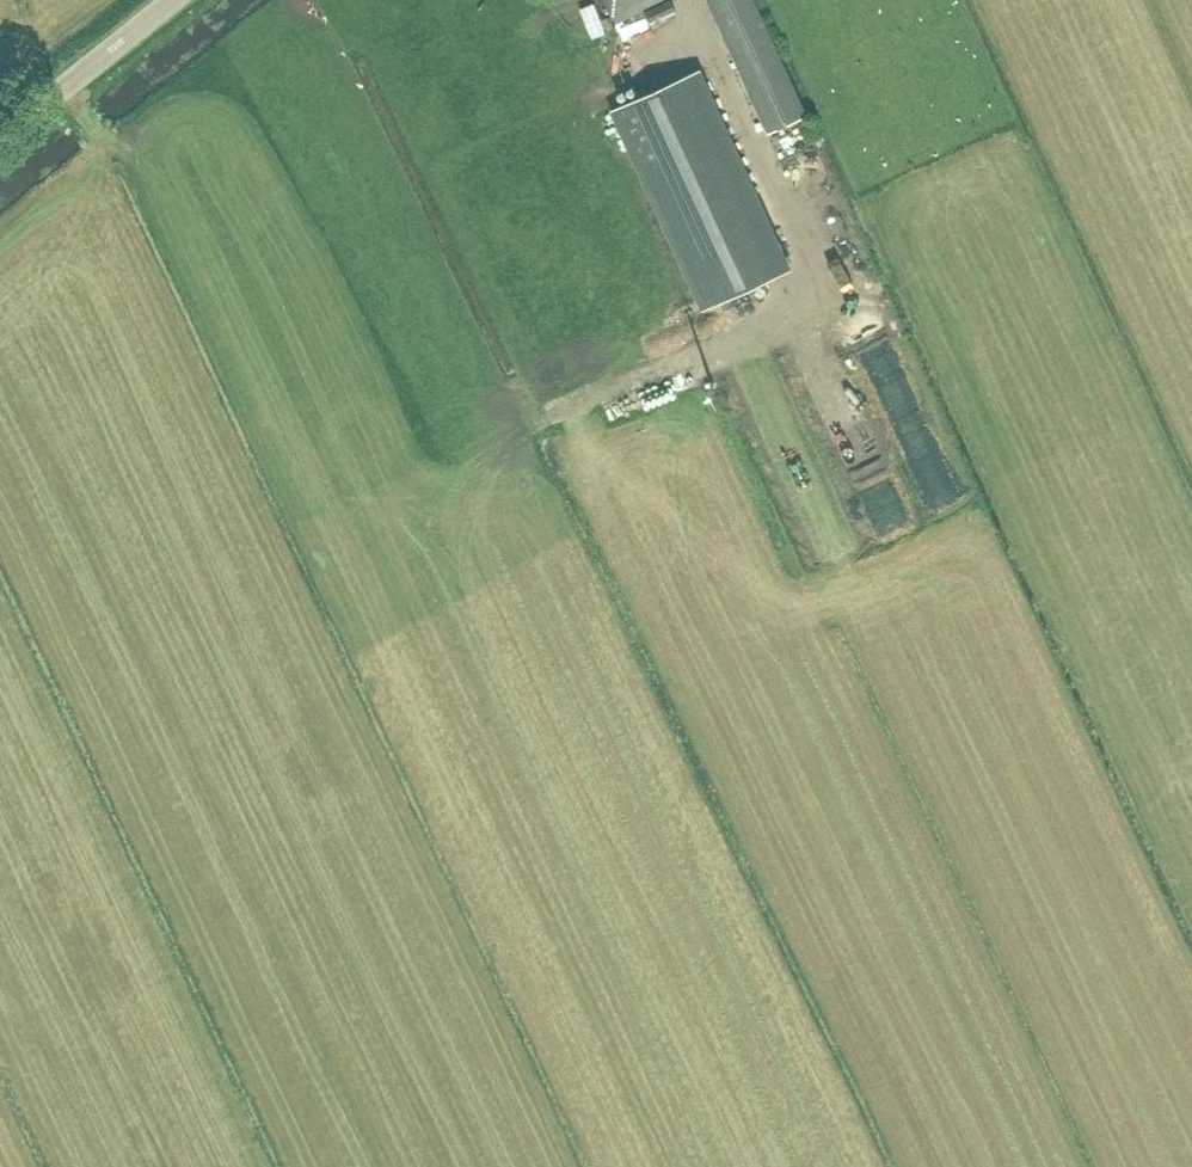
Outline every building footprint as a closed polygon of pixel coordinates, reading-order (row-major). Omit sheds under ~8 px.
[(661,0),(606,0),(615,21),(661,0)] [(808,115),(755,0),(707,0),(768,133),(808,115)] [(616,28),(623,45),(653,31),(645,15),(616,28)] [(697,70),(614,108),(705,306),(788,268),(697,70)] [(674,276),(685,271),(677,253),(666,258),(674,276)] [(841,444),(845,460),(879,451),(875,435),(841,444)]
